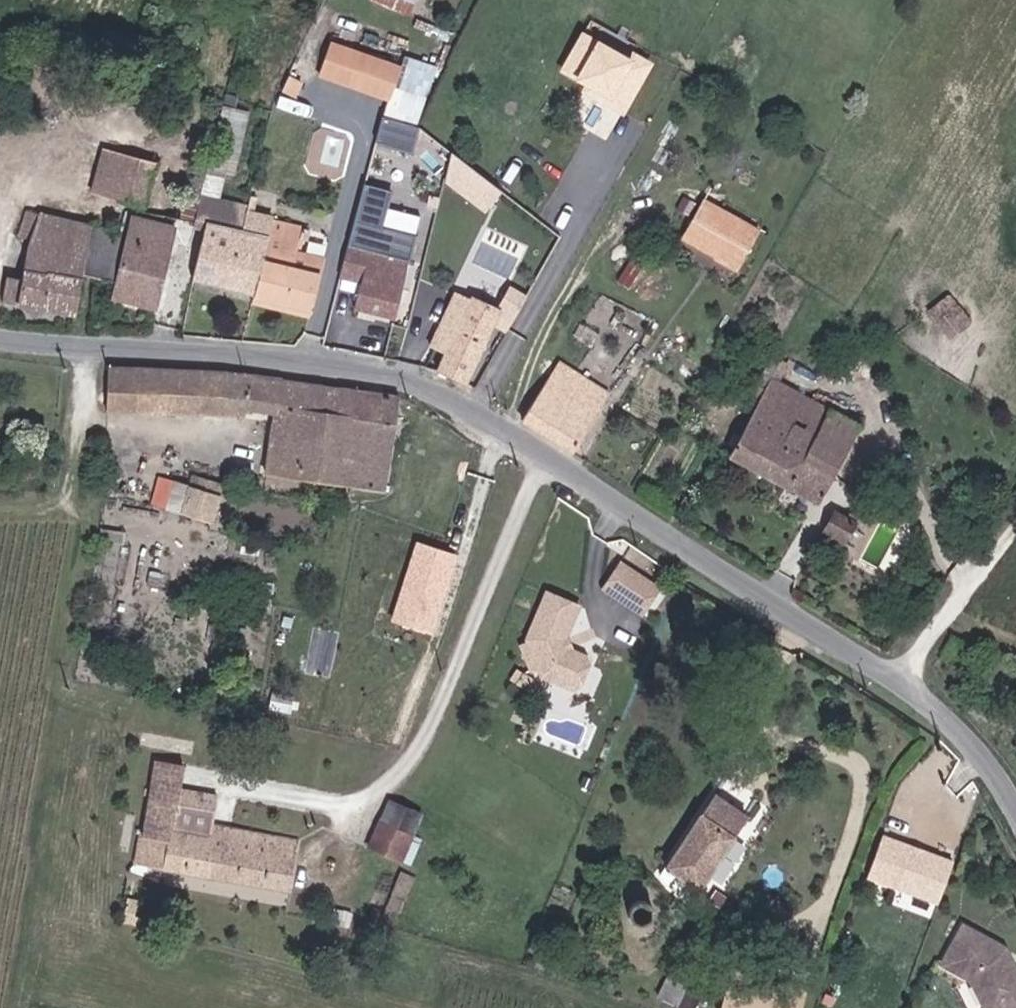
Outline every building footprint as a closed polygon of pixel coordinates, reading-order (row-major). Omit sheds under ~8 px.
[(411,12),(417,0),(384,0),(411,12)] [(630,113),(658,58),(586,23),(564,69),(589,81),(584,91),(630,113)] [(318,76),(388,100),(398,70),(328,46),(318,76)] [(219,130),(208,167),(232,174),(248,120),(239,117),(233,135),(219,130)] [(180,219),(195,222),(201,197),(205,180),(190,178),(192,167),(173,162),(171,167),(103,149),(91,195),(113,201),(104,233),(56,222),(54,226),(50,225),(51,221),(24,213),(21,225),(34,231),(29,242),(20,283),(5,279),(2,301),(75,316),(81,275),(112,282),(130,205),(143,207),(149,186),(166,190),(165,193),(185,199),(180,219)] [(488,210),(506,186),(460,152),(442,175),(488,210)] [(195,222),(208,224),(214,200),(201,197),(195,222)] [(681,238),(739,270),(760,232),(703,199),(681,238)] [(208,224),(238,229),(243,205),(214,200),(208,224)] [(112,297),(154,308),(173,227),(132,216),(112,297)] [(250,231),(241,229),(235,252),(203,245),(201,244),(192,280),(253,294),(312,308),(322,268),(295,261),(297,253),(303,229),(273,222),(270,231),(252,226),(250,231)] [(241,229),(238,229),(208,224),(203,245),(235,252),(241,229)] [(377,231),(353,224),(337,280),(358,286),(352,309),(394,321),(409,265),(411,266),(416,247),(375,236),(377,231)] [(295,261),(322,268),(324,259),(297,253),(295,261)] [(617,280),(629,288),(645,263),(632,255),(617,280)] [(310,316),(312,308),(253,294),(251,303),(310,316)] [(436,371),(467,385),(502,309),(471,295),(436,371)] [(559,362),(522,421),(573,453),(610,395),(559,362)] [(264,474),(335,484),(346,416),(337,415),(341,388),(229,373),(109,368),(106,412),(166,413),(166,415),(243,416),(245,411),(273,414),(264,474)] [(861,425),(793,389),(771,377),(729,457),(820,504),(861,425)] [(346,416),(335,484),(384,490),(399,398),(341,388),(337,415),(346,416)] [(150,486),(145,485),(147,476),(127,471),(121,495),(147,502),(150,491),(149,490),(150,486)] [(163,507),(170,481),(157,477),(150,503),(163,507)] [(188,486),(170,481),(163,507),(162,511),(177,515),(177,514),(213,525),(220,501),(226,503),(230,488),(190,477),(188,486)] [(835,511),(824,531),(844,542),(852,530),(886,549),(898,527),(883,518),(879,525),(860,515),(855,522),(835,511)] [(438,632),(464,550),(418,536),(392,618),(438,632)] [(603,585),(639,611),(657,587),(621,561),(603,585)] [(567,652),(563,641),(578,607),(546,593),(525,641),(527,645),(525,647),(520,649),(527,674),(534,673),(535,679),(568,692),(577,688),(585,670),(582,659),(567,652)] [(153,759),(149,782),(179,788),(183,765),(153,759)] [(179,788),(149,782),(134,864),(291,893),(300,842),(212,825),(217,795),(179,788)] [(715,796),(701,816),(700,815),(664,867),(697,889),(746,817),(715,796)] [(380,820),(414,835),(424,813),(389,798),(380,820)] [(403,862),(414,835),(380,820),(368,847),(403,862)] [(939,899),(953,859),(881,833),(867,874),(939,899)] [(414,835),(403,862),(411,865),(422,838),(414,835)] [(393,913),(400,916),(416,878),(400,871),(381,917),(389,921),(393,913)] [(944,963),(972,979),(986,1006),(992,1007),(1006,1007),(1007,1007),(1015,1007),(1015,967),(1006,948),(965,925),(944,963)] [(697,978),(671,965),(655,996),(678,1007),(695,1007),(700,998),(690,993),(697,978)] [(730,1007),(807,1007),(808,993),(732,986),(730,1007)]
